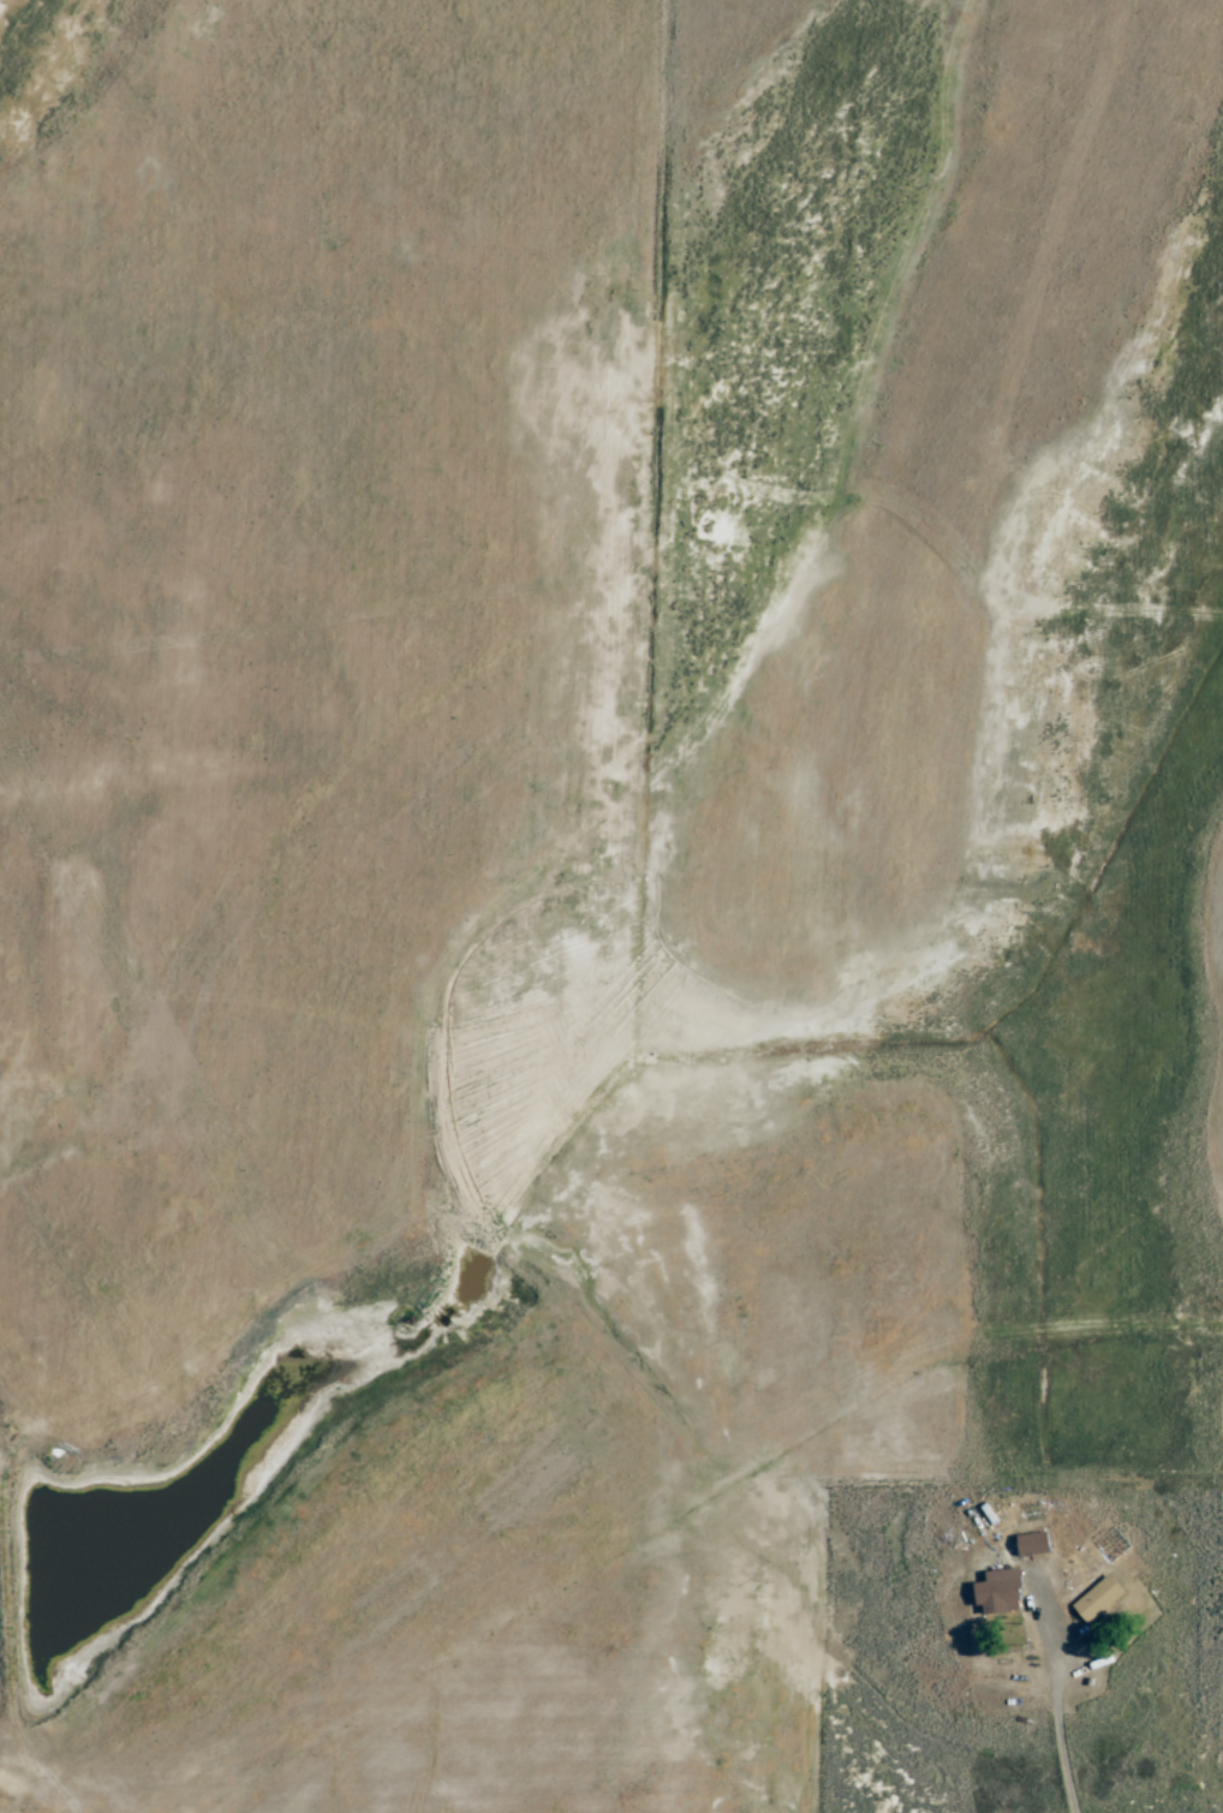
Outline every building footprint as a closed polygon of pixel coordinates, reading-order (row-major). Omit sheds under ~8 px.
[(1020,1557),(1051,1552),(1048,1532),(1017,1537),(1020,1557)] [(975,1584),(977,1606),(984,1606),(984,1614),(1023,1611),(1019,1569),(986,1572),(987,1584),(975,1584)] [(1072,1603),(1086,1624),(1127,1597),(1112,1575),(1072,1603)]
